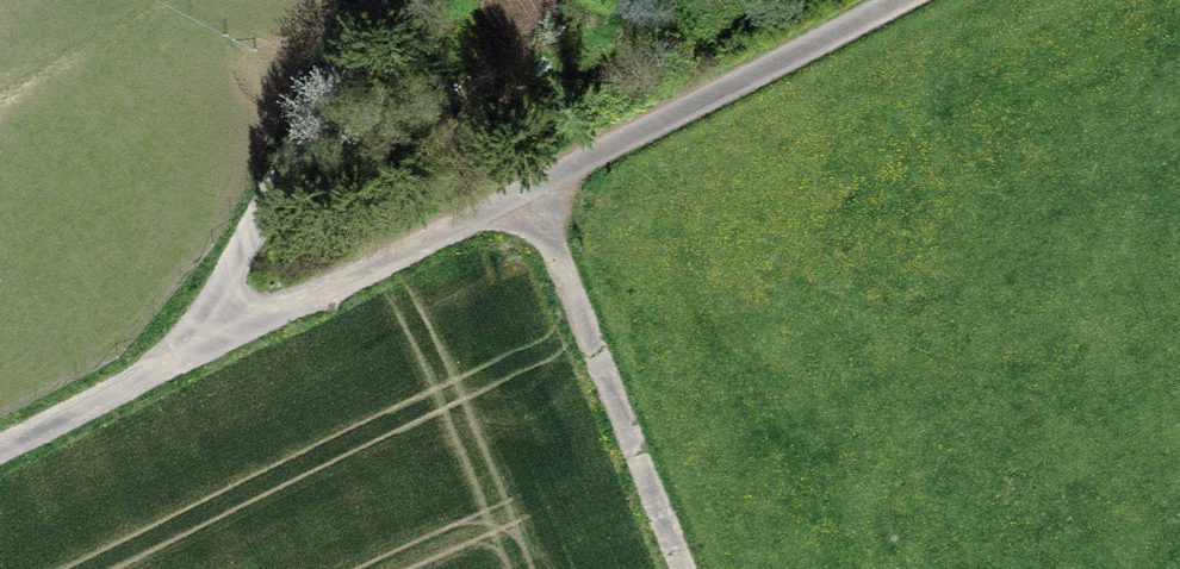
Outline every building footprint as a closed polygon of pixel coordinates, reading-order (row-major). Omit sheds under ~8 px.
[(505,44),(581,0),(480,0),(505,44)]
